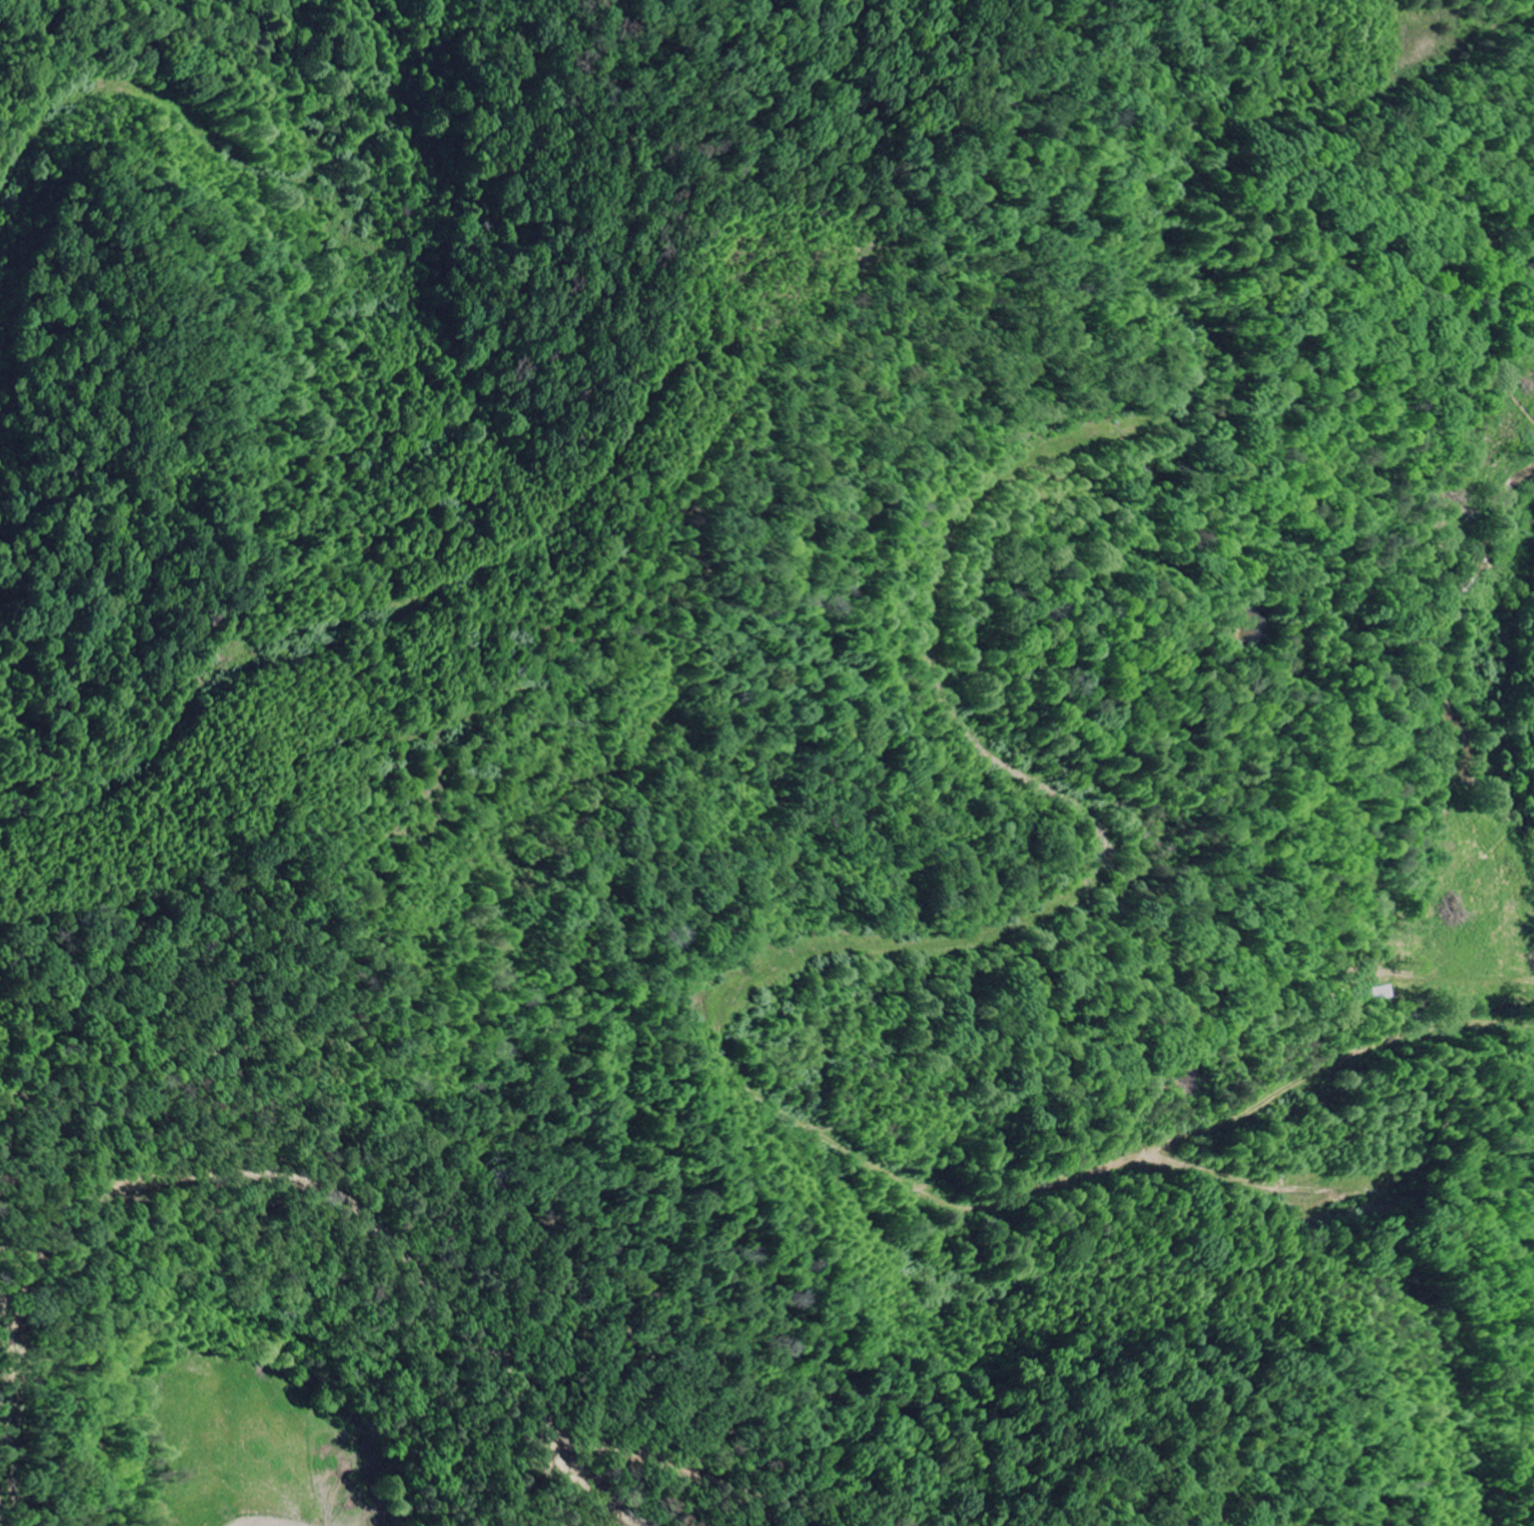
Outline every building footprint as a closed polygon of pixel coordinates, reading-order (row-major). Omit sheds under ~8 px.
[(1356,994),(1359,1007),(1392,999),(1389,985),(1356,994)]
